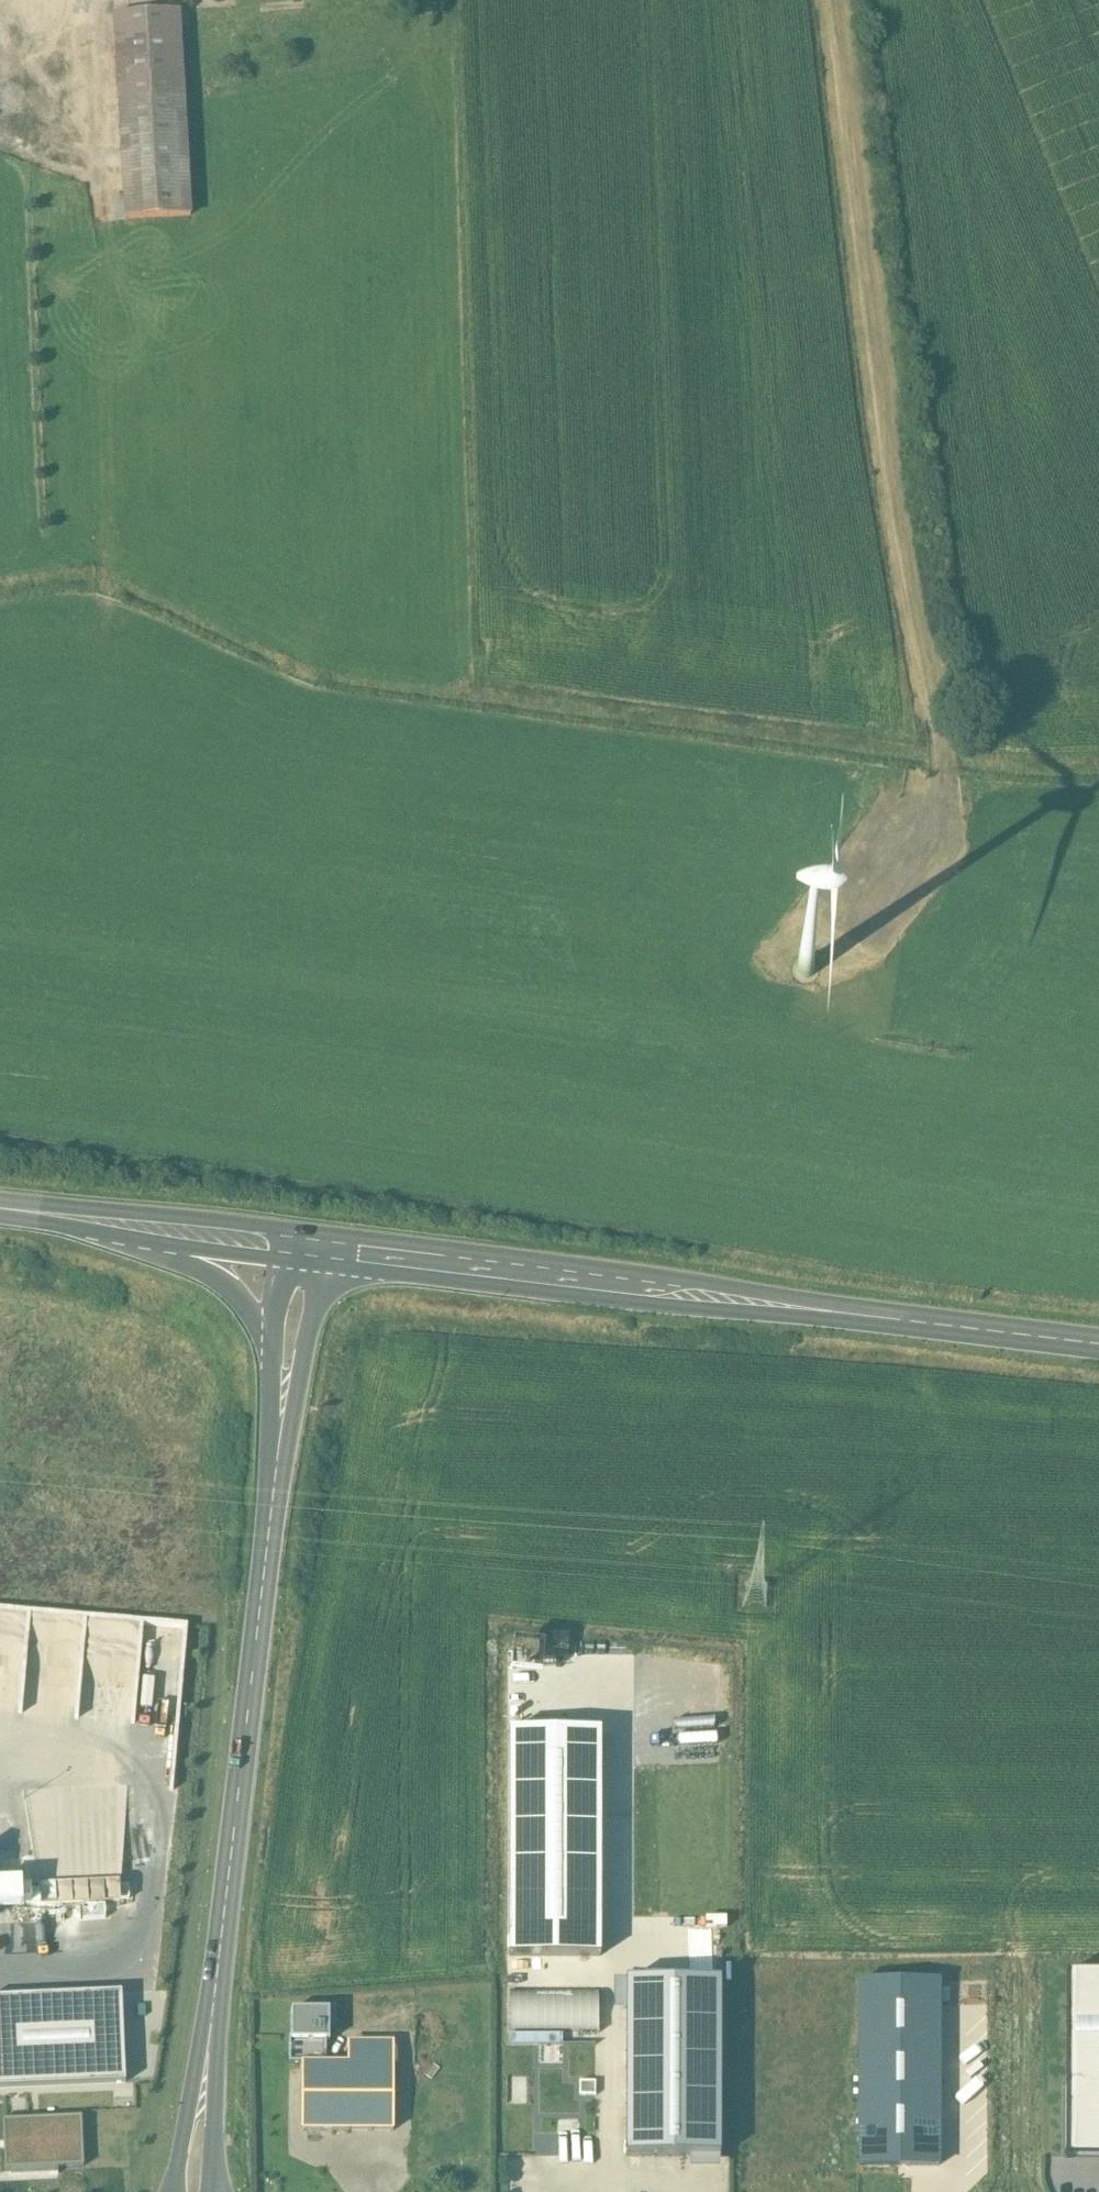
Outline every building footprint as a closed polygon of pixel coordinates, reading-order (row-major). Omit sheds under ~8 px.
[(179,13),(113,17),(119,105),(185,102),(179,13)] [(185,102),(119,105),(125,221),(191,217),(185,102)] [(602,1721),(511,1720),(508,1944),(599,1945),(602,1721)] [(107,1880),(123,1880),(123,1863),(106,1864),(107,1880)] [(0,1886),(0,1921),(106,1919),(105,1883),(0,1886)] [(1071,1976),(1069,2159),(1098,2159),(1098,1976),(1071,1976)] [(940,1981),(858,1982),(859,2169),(941,2168),(940,1981)] [(720,1987),(627,1987),(627,2154),(720,2154),(720,1987)] [(599,1992),(511,1992),(511,2032),(599,2032),(599,1992)] [(0,1997),(0,2086),(122,2082),(119,1994),(0,1997)] [(336,2029),(337,2006),(310,2006),(309,2010),(330,2011),(330,2029),(336,2029)] [(309,2010),(292,2010),(292,2039),(292,2042),(327,2042),(330,2042),(330,2029),(330,2011),(309,2010)] [(510,2035),(510,2047),(541,2047),(562,2047),(562,2035),(510,2035)] [(327,2042),(292,2042),(292,2039),(289,2039),(289,2065),(303,2065),(303,2064),(326,2064),(327,2042)] [(393,2043),(348,2043),(348,2064),(393,2064),(393,2043)] [(562,2047),(541,2047),(541,2064),(562,2064),(562,2047)] [(326,2064),(303,2064),(303,2065),(303,2132),(331,2132),(331,2064),(326,2064)] [(348,2064),(331,2064),(331,2132),(393,2132),(393,2064),(348,2064)] [(528,2079),(509,2079),(508,2105),(527,2106),(528,2079)] [(596,2084),(579,2084),(579,2097),(595,2097),(596,2084)] [(0,2122),(0,2162),(0,2169),(8,2169),(9,2175),(53,2174),(53,2166),(82,2165),(81,2119),(0,2122)] [(557,2121),(557,2134),(579,2135),(579,2122),(557,2121)] [(557,2134),(542,2134),(542,2156),(593,2156),(593,2135),(579,2135),(557,2134)] [(723,2167),(723,2156),(695,2156),(695,2167),(723,2167)]
